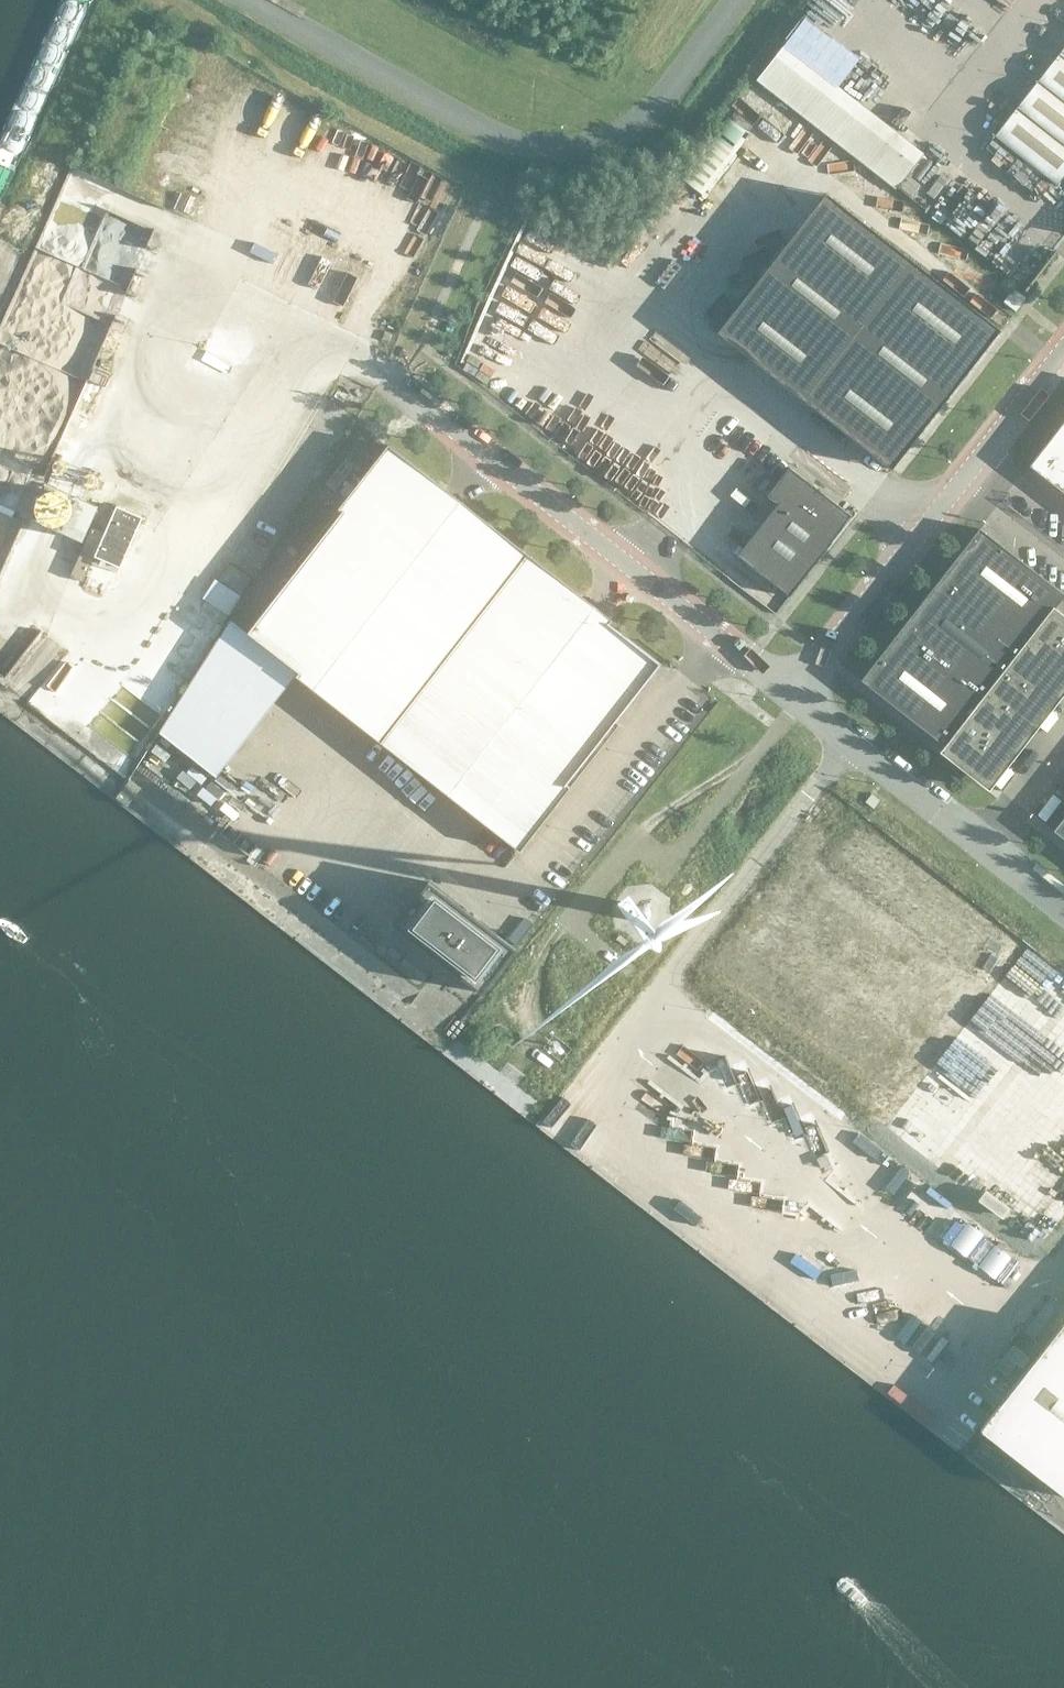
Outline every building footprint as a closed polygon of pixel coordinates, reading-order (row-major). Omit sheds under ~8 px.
[(924,154),(785,45),(758,80),(897,189),(924,154)] [(1063,177),(1063,48),(996,135),(1058,184),(1063,177)] [(892,469),(1001,330),(827,194),(718,333),(892,469)] [(1016,311),(1027,297),(1014,288),(1004,301),(1016,311)] [(1030,466),(1063,493),(1063,422),(1030,466)] [(662,663),(611,623),(613,620),(467,506),(466,507),(445,491),(446,490),(441,486),(441,485),(389,445),(290,572),(294,575),(248,633),(299,673),(297,676),(443,790),(444,789),(465,805),(464,806),(469,810),(521,851),(620,724),(616,721),(662,663)] [(790,596),(853,516),(790,467),(768,495),(778,503),(738,555),(790,596)] [(84,540),(97,510),(99,506),(77,497),(52,485),(47,483),(46,487),(32,517),(84,540)] [(121,567),(143,516),(117,505),(95,556),(121,567)] [(1063,695),(1063,594),(980,528),(862,681),(945,746),(942,749),(940,752),(990,791),(992,788),(1063,695)] [(228,613),(240,595),(219,582),(207,599),(228,613)] [(395,925),(483,993),(517,949),(429,881),(395,925)] [(973,1222),(958,1243),(1005,1276),(1020,1256),(973,1222)] [(1050,1296),(1023,1332),(1034,1340),(1061,1304),(1050,1296)] [(980,1429),(1063,1495),(1063,1322),(980,1429)] [(1019,1329),(1011,1340),(1032,1356),(1040,1346),(1019,1329)] [(1031,1359),(1014,1346),(1006,1356),(1023,1369),(1031,1359)] [(1005,1356),(996,1367),(1007,1376),(1016,1365),(1005,1356)]
